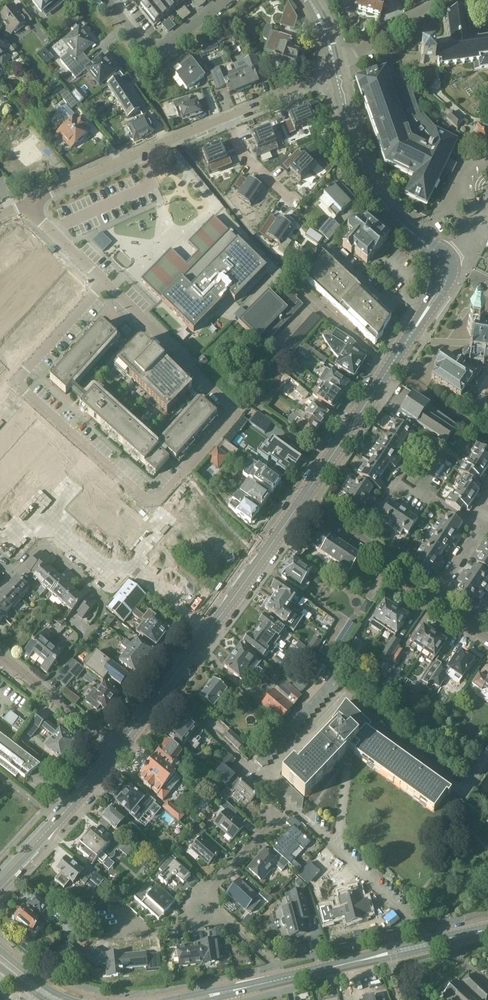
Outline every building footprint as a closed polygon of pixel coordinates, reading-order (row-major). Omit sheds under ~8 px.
[(41,12),(48,6),(52,10),(63,1),(62,0),(31,0),(41,12)] [(149,1),(162,18),(170,12),(160,0),(150,0),(149,1)] [(170,12),(177,6),(172,0),(160,0),(170,12)] [(384,0),(361,0),(361,1),(358,10),(380,16),(382,7),(382,6),(384,0)] [(149,1),(141,7),(139,9),(154,28),(160,23),(159,21),(162,18),(149,1)] [(34,19),(26,10),(21,14),(14,5),(0,16),(0,21),(11,35),(27,22),(28,24),(34,19)] [(477,37),(470,38),(470,33),(470,31),(469,26),(470,26),(469,24),(468,19),(471,18),(470,13),(468,14),(467,11),(465,11),(450,13),(447,14),(447,16),(445,17),(446,22),(448,21),(449,27),(448,27),(448,28),(449,28),(450,34),(449,34),(449,35),(450,35),(451,40),(445,41),(445,39),(443,39),(444,41),(437,42),(437,40),(435,40),(436,46),(433,46),(433,47),(422,49),(421,47),(420,48),(421,49),(420,49),(420,50),(421,50),(422,61),(421,61),(421,62),(422,62),(422,63),(423,63),(423,62),(435,60),(435,61),(438,61),(439,66),(440,66),(440,65),(447,64),(447,66),(448,65),(448,64),(455,63),(455,65),(457,64),(456,63),(463,62),(463,64),(465,63),(464,62),(471,61),(472,62),(473,62),(473,60),(474,60),(475,68),(479,68),(487,67),(487,39),(486,39),(486,37),(484,37),(484,39),(478,40),(477,37)] [(284,31),(296,25),(289,13),(278,19),(284,31)] [(169,31),(176,25),(169,17),(162,24),(169,31)] [(60,60),(70,72),(87,57),(82,51),(92,44),(79,28),(75,24),(71,28),(74,32),(63,41),(69,48),(68,50),(68,53),(60,60)] [(222,33),(214,39),(219,44),(226,39),(222,33)] [(275,42),(275,44),(272,54),(277,55),(277,56),(276,56),(273,65),(293,72),(296,63),(295,62),(298,52),(294,51),(295,47),(290,46),(291,42),(290,41),(290,38),(279,35),(277,36),(275,42)] [(212,52),(220,46),(220,45),(219,44),(214,39),(206,45),(212,52)] [(11,58),(13,61),(19,57),(6,40),(1,45),(0,44),(0,61),(2,64),(11,58)] [(199,85),(199,82),(198,81),(204,76),(188,55),(177,63),(182,70),(176,75),(179,79),(187,90),(193,85),(194,86),(197,87),(199,85)] [(87,57),(70,72),(75,78),(86,68),(99,84),(115,71),(102,56),(92,63),(87,57)] [(234,65),(236,69),(243,88),(258,82),(253,70),(260,67),(256,56),(244,61),(234,65)] [(217,89),(226,86),(229,94),(243,88),(236,69),(226,73),(223,67),(211,72),(217,89)] [(375,138),(377,138),(386,163),(416,177),(407,195),(426,204),(443,168),(452,172),(455,165),(447,160),(456,143),(436,133),(421,116),(418,117),(408,88),(399,92),(395,83),(389,85),(384,70),(357,80),(373,128),(372,128),(375,138)] [(107,86),(128,118),(139,110),(119,79),(107,86)] [(38,81),(35,88),(39,94),(44,90),(38,81)] [(79,86),(73,93),(81,101),(87,95),(79,86)] [(71,108),(76,103),(68,93),(62,98),(71,108)] [(181,115),(183,120),(201,113),(197,101),(189,103),(187,98),(173,103),(178,116),(181,115)] [(78,115),(74,119),(71,116),(73,115),(64,104),(57,110),(66,121),(68,119),(70,122),(58,133),(71,148),(90,131),(81,121),(82,120),(78,115)] [(296,132),(295,130),(313,123),(309,112),(310,111),(308,106),(303,108),(303,110),(289,116),(291,121),(284,123),(289,136),(296,132)] [(446,118),(456,127),(463,120),(452,111),(446,118)] [(133,141),(153,132),(146,116),(126,125),(129,133),(128,136),(130,139),(133,140),(133,141)] [(487,146),(487,144),(487,129),(483,127),(482,130),(476,128),(472,140),(487,146)] [(258,133),(252,135),(257,150),(255,151),(258,158),(279,150),(276,143),(277,143),(270,128),(264,130),(263,129),(258,131),(258,133)] [(20,173),(42,154),(34,145),(39,140),(29,129),(20,138),(26,145),(9,160),(20,173)] [(230,158),(227,159),(223,149),(224,148),(222,143),(216,145),(217,146),(202,152),(208,167),(211,174),(233,165),(230,158)] [(301,181),(312,170),(316,166),(312,162),(312,163),(303,155),(298,150),(282,166),(287,172),(290,170),(301,181)] [(263,188),(248,178),(247,180),(241,176),(233,187),(240,191),(238,193),(236,196),(251,206),(263,188)] [(349,203),(353,200),(349,195),(351,194),(341,184),(336,189),(332,185),(323,194),(332,204),(327,209),(335,217),(340,212),(341,213),(350,203),(349,203)] [(271,243),(273,241),(281,246),(293,228),(278,218),(277,220),(271,216),(258,234),(271,243)] [(267,270),(214,217),(188,243),(198,253),(186,265),(171,249),(141,280),(193,332),(229,296),(235,301),(267,270)] [(351,253),(352,251),(353,250),(367,262),(374,254),(383,243),(389,236),(367,217),(361,223),(358,221),(358,220),(357,220),(357,221),(352,221),(351,220),(350,221),(351,222),(348,225),(347,225),(346,226),(347,226),(348,231),(347,231),(347,233),(348,232),(351,235),(342,245),(351,253)] [(318,232),(325,238),(328,240),(340,227),(330,218),(318,232)] [(317,245),(322,238),(305,227),(301,234),(317,245)] [(93,240),(104,250),(112,241),(102,231),(93,240)] [(12,232),(3,240),(18,258),(27,251),(28,253),(33,249),(26,240),(22,244),(12,232)] [(0,242),(0,256),(8,266),(18,258),(3,240),(0,242)] [(359,288),(334,264),(334,263),(333,262),(333,261),(332,260),(331,259),(330,259),(329,258),(327,258),(323,253),(320,257),(319,258),(318,258),(318,259),(317,260),(316,261),(316,262),(316,263),(316,265),(307,279),(338,309),(359,288)] [(8,266),(0,256),(0,273),(8,266)] [(68,272),(60,280),(76,295),(84,286),(68,272)] [(60,280),(52,289),(69,304),(76,295),(60,280)] [(238,322),(257,340),(263,346),(303,305),(296,298),(297,297),(289,289),(288,290),(281,284),(272,293),(269,291),(238,322)] [(383,311),(359,288),(338,309),(374,344),(378,338),(379,337),(380,337),(381,336),(381,335),(382,334),(382,333),(383,331),(383,330),(390,318),(390,317),(390,316),(389,315),(388,314),(387,313),(386,312),(385,312),(384,311),(383,311)] [(52,289),(45,297),(61,312),(69,304),(52,289)] [(45,297),(37,306),(53,321),(61,312),(45,297)] [(37,306),(29,314),(46,329),(53,321),(37,306)] [(309,318),(318,326),(322,321),(313,313),(309,318)] [(29,314),(22,323),(38,338),(39,337),(38,337),(46,329),(29,314)] [(487,325),(487,324),(487,316),(487,317),(485,316),(484,315),(483,316),(483,317),(481,319),(480,317),(479,318),(480,320),(479,322),(472,321),(467,327),(470,335),(472,335),(472,338),(471,337),(469,347),(471,347),(470,350),(467,350),(466,349),(465,349),(465,350),(463,352),(462,351),(461,352),(463,353),(461,356),(459,356),(459,357),(461,357),(465,362),(481,372),(483,369),(483,365),(487,366),(487,325)] [(318,326),(309,318),(304,322),(313,330),(318,326)] [(313,330),(304,322),(300,327),(309,335),(313,330)] [(22,323),(14,331),(31,346),(38,338),(22,323)] [(117,337),(102,324),(51,381),(67,394),(117,337)] [(309,335),(300,327),(296,332),(305,340),(309,335)] [(367,354),(362,351),(352,340),(336,329),(331,337),(323,337),(325,340),(329,347),(336,355),(338,358),(339,355),(342,358),(337,366),(353,377),(364,360),(362,359),(365,354),(367,354)] [(14,331),(6,340),(23,355),(30,346),(30,347),(31,346),(14,331)] [(305,340),(296,332),(291,337),(300,345),(305,340)] [(287,342),(296,350),(300,345),(291,337),(287,342)] [(141,339),(116,364),(170,418),(195,393),(141,339)] [(0,347),(0,350),(15,363),(23,355),(6,340),(0,347)] [(296,350),(287,342),(283,346),(292,354),(296,350)] [(301,347),(312,355),(324,364),(328,359),(304,343),(301,347)] [(292,354),(283,346),(279,351),(288,359),(292,354)] [(312,355),(301,347),(297,353),(308,361),(312,355)] [(288,359),(279,351),(274,356),(283,364),(288,359)] [(481,372),(465,362),(462,366),(458,363),(457,365),(443,355),(434,368),(437,370),(431,379),(465,402),(472,392),(468,389),(475,378),(477,379),(481,372)] [(202,356),(201,357),(196,362),(202,368),(208,361),(202,356)] [(8,368),(0,361),(0,377),(8,368)] [(318,381),(323,384),(324,383),(341,395),(344,390),(346,392),(349,386),(347,385),(348,384),(327,369),(318,381)] [(324,383),(323,384),(322,384),(318,389),(317,388),(312,395),(331,408),(333,409),(334,409),(338,403),(337,402),(336,401),(341,395),(324,383)] [(305,399),(309,394),(299,386),(295,390),(305,399)] [(94,391),(81,407),(157,474),(171,459),(162,451),(94,391)] [(445,443),(457,426),(412,395),(400,413),(445,443)] [(202,401),(161,446),(171,456),(172,457),(179,463),(220,418),(220,417),(221,417),(221,416),(221,415),(221,414),(221,413),(220,413),(220,412),(212,404),(209,407),(202,401)] [(298,430),(299,428),(312,436),(327,414),(307,401),(305,405),(306,405),(301,413),(299,411),(296,416),(295,416),(293,415),(291,416),(289,417),(288,418),(288,420),(288,421),(288,423),(290,424),(298,430)] [(256,412),(247,421),(264,432),(271,422),(256,412)] [(387,436),(402,445),(407,437),(413,441),(416,435),(393,420),(387,428),(391,431),(387,436)] [(31,429),(30,429),(47,444),(55,435),(38,421),(31,429)] [(30,429),(23,438),(39,453),(47,444),(30,429)] [(375,447),(399,462),(402,457),(397,453),(402,445),(387,436),(384,441),(381,438),(375,447)] [(22,438),(15,446),(32,461),(39,453),(23,438),(22,438)] [(271,438),(259,455),(267,460),(269,458),(277,464),(272,470),(282,477),(300,452),(290,445),(287,449),(271,438)] [(487,470),(487,468),(487,452),(476,445),(472,452),(475,454),(471,460),(487,470)] [(15,446),(7,455),(24,470),(32,461),(15,446)] [(399,462),(375,447),(369,455),(373,458),(370,462),(384,472),(390,464),(395,467),(399,462)] [(219,467),(227,456),(218,449),(209,459),(219,467)] [(242,461),(245,456),(238,451),(234,456),(242,461)] [(16,478),(24,470),(7,455),(0,463),(16,478)] [(280,481),(250,460),(245,467),(245,469),(246,470),(244,473),(245,476),(248,477),(249,477),(272,493),(280,481)] [(487,470),(471,460),(468,465),(464,463),(458,472),(463,475),(464,475),(473,482),(474,481),(477,477),(481,479),(487,470)] [(384,472),(370,462),(366,467),(363,465),(357,474),(381,490),(384,484),(379,480),(384,472)] [(9,487),(16,478),(0,463),(0,479),(9,487)] [(458,491),(473,501),(479,493),(475,490),(479,484),(474,481),(473,482),(464,475),(463,475),(458,482),(462,484),(458,491)] [(212,487),(218,481),(214,477),(209,484),(212,487)] [(1,495),(9,487),(0,479),(0,494),(1,495)] [(346,491),(370,506),(373,501),(368,497),(373,489),(359,480),(355,484),(352,482),(346,491)] [(261,508),(269,497),(267,495),(268,493),(259,487),(258,489),(247,481),(243,487),(242,487),(239,491),(239,493),(261,508)] [(95,482),(73,507),(119,549),(141,524),(95,482)] [(370,506),(346,491),(341,499),(344,501),(341,507),(355,516),(361,508),(366,511),(370,506)] [(473,501),(458,491),(453,497),(450,494),(445,502),(460,512),(463,507),(467,510),(473,501)] [(191,492),(187,496),(196,505),(200,501),(191,492)] [(258,512),(253,508),(254,507),(247,501),(246,503),(244,502),(245,500),(237,495),(229,506),(236,513),(250,523),(251,524),(255,524),(257,519),(257,516),(256,515),(258,512)] [(392,529),(408,506),(403,503),(399,508),(390,502),(381,516),(386,520),(384,523),(392,529)] [(408,506),(392,529),(401,535),(403,532),(408,535),(418,521),(410,515),(413,510),(408,506)] [(187,515),(183,520),(193,528),(197,524),(187,515)] [(435,526),(459,542),(462,537),(456,533),(462,525),(448,516),(444,520),(441,518),(435,526)] [(459,542),(435,526),(429,535),(433,537),(430,542),(444,552),(449,544),(455,548),(459,542)] [(326,545),(331,537),(319,528),(308,545),(331,560),(326,568),(332,572),(337,564),(336,563),(341,555),(326,545)] [(21,536),(17,541),(8,531),(0,538),(0,544),(9,555),(25,541),(21,536)] [(168,536),(164,541),(173,550),(177,545),(168,536)] [(211,536),(201,549),(208,554),(211,552),(222,560),(229,551),(230,550),(211,536)] [(341,555),(336,563),(337,564),(349,572),(360,556),(331,537),(326,545),(341,555)] [(164,541),(160,545),(169,554),(173,550),(164,541)] [(483,541),(480,545),(487,551),(487,544),(483,541)] [(444,552),(430,542),(427,547),(423,544),(417,553),(441,569),(445,564),(439,560),(444,552)] [(480,545),(476,551),(482,555),(477,564),(487,571),(487,551),(480,545)] [(37,563),(39,561),(45,555),(41,551),(33,559),(37,563)] [(199,551),(190,564),(208,578),(209,577),(210,578),(213,573),(212,573),(215,569),(216,568),(205,560),(207,557),(199,551)] [(441,569),(417,553),(411,562),(415,564),(412,569),(426,579),(432,571),(438,575),(441,569)] [(43,565),(50,557),(46,554),(45,555),(39,561),(43,565)] [(52,556),(50,557),(43,565),(36,573),(34,576),(43,585),(54,573),(48,568),(56,560),(52,556)] [(309,583),(305,580),(310,571),(316,575),(320,569),(314,566),(313,568),(295,556),(281,576),(299,588),(299,589),(302,591),(303,592),(304,592),(305,591),(307,588),(309,585),(309,584),(309,583)] [(37,563),(33,559),(26,567),(30,570),(32,569),(37,563)] [(39,561),(37,563),(32,569),(36,573),(43,565),(39,561)] [(144,562),(140,567),(150,575),(154,571),(144,562)] [(190,564),(180,576),(187,582),(189,579),(201,588),(205,583),(208,579),(208,578),(190,564)] [(484,592),(487,585),(487,582),(486,581),(487,578),(487,575),(475,566),(470,574),(464,570),(460,576),(484,592)] [(140,567),(136,571),(146,580),(150,575),(140,567)] [(53,593),(71,574),(67,570),(59,578),(54,573),(43,585),(53,593)] [(62,602),(73,590),(68,586),(75,578),(71,574),(53,593),(62,602)] [(8,586),(20,597),(29,587),(17,576),(8,586)] [(484,592),(460,576),(456,581),(462,585),(457,593),(471,603),(475,598),(478,600),(484,592)] [(178,579),(168,591),(188,606),(195,596),(184,587),(186,585),(178,579)] [(129,581),(114,598),(131,613),(146,596),(129,581)] [(275,600),(303,618),(303,619),(305,617),(301,614),(303,610),(298,606),(302,600),(279,584),(276,585),(272,590),(273,591),(278,595),(275,600)] [(8,586),(0,595),(0,596),(12,607),(20,597),(8,586)] [(73,590),(62,602),(72,611),(75,609),(82,601),(89,593),(90,591),(86,587),(79,595),(73,590)] [(372,587),(366,598),(372,602),(379,591),(372,587)] [(168,591),(159,604),(166,610),(168,607),(181,616),(188,606),(168,591)] [(86,604),(92,598),(93,596),(89,593),(82,601),(86,604)] [(0,596),(0,613),(3,616),(12,607),(0,596)] [(92,598),(86,604),(85,606),(89,610),(96,602),(92,598)] [(131,613),(114,598),(106,607),(124,622),(131,613)] [(366,613),(372,602),(366,599),(360,609),(366,613)] [(276,617),(285,624),(284,625),(294,632),(303,618),(275,600),(273,602),(271,601),(268,601),(264,607),(264,608),(277,616),(276,617)] [(82,601),(75,609),(78,612),(85,606),(86,604),(82,601)] [(385,626),(396,609),(385,601),(370,625),(381,632),(385,626)] [(475,616),(481,621),(487,612),(487,608),(483,605),(475,616)] [(85,606),(78,612),(77,614),(82,618),(89,610),(85,606)] [(396,609),(385,626),(392,630),(391,632),(395,635),(408,616),(396,609)] [(103,623),(109,627),(116,618),(110,614),(103,623)] [(143,615),(139,619),(143,622),(144,620),(149,624),(147,626),(163,638),(169,630),(152,618),(148,615),(146,618),(143,615)] [(257,631),(271,641),(275,635),(278,637),(284,630),(265,615),(259,622),(263,624),(257,631)] [(157,646),(163,638),(147,626),(149,624),(144,620),(143,622),(139,619),(136,623),(140,626),(137,631),(157,646)] [(333,662),(356,626),(348,621),(326,657),(333,662)] [(324,626),(321,631),(326,634),(329,629),(324,626)] [(424,651),(435,634),(423,626),(409,647),(414,651),(417,647),(424,651)] [(39,657),(50,645),(44,640),(51,632),(46,628),(34,642),(33,641),(23,652),(29,658),(34,652),(39,657)] [(271,641),(257,631),(252,638),(249,635),(243,642),(262,657),(268,650),(266,648),(266,647),(273,653),(277,647),(271,641)] [(292,640),(295,637),(289,632),(286,635),(292,640)] [(428,684),(430,681),(431,681),(441,665),(442,664),(436,660),(440,655),(444,649),(442,648),(446,642),(435,634),(424,651),(430,655),(426,660),(430,663),(418,682),(417,681),(412,683),(409,687),(410,692),(415,694),(419,693),(422,689),(424,691),(428,685),(428,684)] [(322,642),(314,637),(307,648),(314,653),(322,642)] [(354,649),(359,640),(354,637),(349,645),(354,649)] [(392,661),(400,648),(399,648),(401,646),(398,645),(401,641),(394,637),(381,657),(384,659),(379,666),(385,670),(391,661),(392,661)] [(130,647),(129,647),(145,659),(152,650),(136,638),(132,644),(125,639),(123,642),(130,647)] [(50,645),(39,657),(45,662),(40,667),(47,673),(57,661),(55,660),(67,646),(62,642),(55,650),(50,645)] [(262,661),(256,657),(241,645),(233,656),(253,672),(252,672),(260,678),(265,672),(259,668),(257,667),(262,661)] [(110,662),(126,673),(130,669),(135,673),(145,659),(129,647),(119,660),(114,657),(110,662)] [(400,648),(392,661),(397,664),(405,652),(400,648)] [(126,673),(110,662),(96,651),(84,667),(102,681),(107,675),(110,677),(108,679),(113,683),(115,680),(120,685),(128,675),(126,674),(126,673)] [(474,660),(461,652),(458,657),(456,656),(447,668),(448,669),(441,665),(431,681),(439,687),(447,675),(452,678),(455,673),(462,678),(474,660)] [(253,672),(233,656),(224,667),(240,679),(244,673),(249,676),(252,672),(253,672)] [(330,668),(319,658),(313,665),(317,668),(309,677),(316,683),(330,668)] [(66,687),(75,677),(71,674),(78,665),(72,660),(56,679),(66,687)] [(479,672),(472,683),(482,689),(485,684),(487,686),(487,678),(479,672)] [(302,692),(309,685),(297,674),(290,682),(302,692)] [(330,679),(334,693),(342,685),(332,676),(330,679)] [(325,685),(328,695),(334,693),(330,679),(325,685)] [(213,708),(227,691),(213,680),(200,698),(213,708)] [(262,704),(281,721),(301,697),(283,680),(274,691),(274,690),(262,704)] [(97,708),(100,704),(107,710),(119,694),(105,683),(98,692),(94,689),(86,700),(97,708)] [(320,690),(324,700),(329,698),(328,695),(325,685),(320,690)] [(315,695),(319,706),(324,703),(324,700),(320,690),(315,695)] [(311,700),(314,711),(320,709),(319,706),(315,695),(311,700)] [(306,705),(310,716),(315,714),(314,711),(311,700),(306,705)] [(448,796),(451,793),(366,731),(371,726),(345,702),(327,728),(325,727),(283,771),(285,772),(282,776),(304,797),(349,751),(433,812),(446,795),(448,796)] [(301,710),(305,721),(310,719),(310,716),(306,705),(301,710)] [(4,720),(13,726),(19,716),(10,710),(4,720)] [(297,716),(300,726),(306,724),(305,721),(301,710),(297,716)] [(41,711),(37,716),(32,723),(39,729),(41,727),(54,736),(44,749),(60,761),(63,762),(76,744),(77,744),(46,720),(48,717),(41,711)] [(292,721),(296,731),(301,729),(300,726),(297,716),(292,721)] [(185,717),(177,726),(199,745),(201,743),(199,742),(201,739),(199,738),(203,733),(185,717)] [(15,729),(20,734),(28,724),(22,720),(15,729)] [(288,726),(291,736),(296,734),(296,731),(292,721),(288,726)] [(194,747),(196,749),(200,745),(199,745),(177,726),(169,735),(185,748),(190,743),(194,747)] [(283,731),(286,741),(292,739),(291,736),(288,726),(283,731)] [(224,737),(238,750),(244,744),(230,730),(224,737)] [(278,736),(282,746),(287,744),(286,741),(283,731),(278,736)] [(14,777),(22,767),(31,774),(39,767),(0,735),(0,766),(14,777)] [(273,741),(277,752),(282,750),(282,746),(278,736),(273,741)] [(168,741),(155,757),(172,771),(174,773),(174,772),(180,765),(178,763),(185,755),(168,741)] [(277,752),(273,741),(268,747),(272,757),(278,755),(277,752)] [(272,760),(272,757),(268,747),(264,752),(267,762),(272,760)] [(268,766),(267,762),(264,752),(259,757),(262,768),(268,766)] [(193,766),(197,762),(188,754),(184,759),(193,766)] [(227,771),(235,761),(227,755),(219,765),(221,767),(227,771)] [(175,774),(175,773),(174,772),(174,773),(172,771),(155,757),(154,756),(149,763),(147,762),(142,767),(142,771),(137,778),(144,783),(143,784),(163,800),(170,792),(165,788),(176,774),(175,774)] [(234,777),(227,771),(221,767),(215,775),(227,785),(234,777)] [(250,801),(259,791),(244,778),(242,781),(236,776),(226,787),(232,793),(236,788),(250,801)] [(287,783),(285,793),(284,797),(291,798),(293,788),(287,783)] [(116,802),(133,817),(139,821),(149,809),(156,815),(162,808),(155,802),(156,801),(147,794),(143,799),(129,787),(116,802)] [(217,817),(220,818),(215,823),(232,839),(243,826),(231,815),(235,810),(224,800),(219,805),(222,808),(217,814),(217,817)] [(178,820),(183,814),(169,802),(164,808),(178,820)] [(121,832),(125,827),(120,824),(124,819),(111,808),(102,818),(102,819),(99,823),(106,829),(109,825),(115,830),(116,828),(121,832)] [(273,850),(277,854),(288,864),(298,872),(300,869),(301,868),(289,856),(298,846),(303,850),(310,842),(296,830),(301,825),(292,816),(286,823),(291,827),(276,844),(277,845),(273,850)] [(201,837),(205,832),(195,823),(191,828),(201,837)] [(134,849),(125,843),(112,834),(106,841),(93,830),(77,849),(88,859),(87,861),(92,865),(96,860),(102,865),(108,858),(109,859),(110,859),(112,859),(113,858),(114,857),(115,856),(115,855),(115,854),(115,853),(117,851),(118,851),(119,850),(127,856),(134,849)] [(126,841),(134,846),(136,842),(128,837),(126,841)] [(208,865),(219,852),(201,837),(191,849),(208,865)] [(158,864),(165,856),(159,851),(152,859),(158,864)] [(288,864),(277,854),(273,858),(265,851),(248,869),(260,880),(274,865),(282,871),(288,864)] [(183,861),(178,866),(170,858),(160,870),(163,873),(158,878),(166,884),(170,880),(176,886),(183,878),(186,881),(190,876),(187,874),(192,869),(183,861)] [(99,877),(86,867),(81,872),(66,860),(57,871),(60,873),(54,880),(64,888),(70,881),(73,883),(78,877),(94,890),(97,886),(98,887),(104,881),(99,877)] [(309,879),(312,881),(320,872),(310,863),(298,875),(305,882),(309,879)] [(239,880),(227,893),(245,909),(257,896),(239,880)] [(135,898),(141,904),(159,919),(161,916),(163,916),(164,914),(175,901),(158,885),(153,890),(147,884),(135,898)] [(263,890),(259,894),(269,903),(273,899),(263,890)] [(287,925),(290,938),(306,933),(303,920),(309,918),(302,890),(290,893),(293,906),(283,909),(285,918),(283,919),(282,920),(283,925),(285,926),(287,925)] [(343,908),(341,909),(330,911),(329,906),(323,908),(320,909),(324,924),(329,923),(329,922),(333,921),(333,920),(346,916),(347,923),(363,919),(362,915),(370,913),(366,900),(361,901),(358,902),(357,895),(341,899),(343,908)] [(58,914),(36,896),(27,906),(42,918),(44,919),(49,914),(55,918),(58,921),(58,920),(63,924),(66,920),(58,914)] [(15,921),(30,932),(25,938),(33,945),(38,939),(35,937),(40,931),(34,926),(38,921),(24,909),(15,921)] [(82,926),(86,921),(76,914),(73,919),(82,926)] [(200,944),(199,944),(202,962),(201,962),(201,964),(204,964),(204,965),(210,964),(210,963),(219,961),(216,940),(199,942),(200,944)] [(28,954),(33,947),(25,941),(20,947),(28,954)] [(180,965),(201,962),(202,962),(199,944),(177,947),(178,950),(176,950),(177,956),(179,955),(180,965)] [(83,954),(81,953),(71,946),(64,955),(76,963),(83,954)] [(122,969),(146,966),(145,952),(123,955),(122,953),(105,955),(95,949),(88,960),(98,967),(100,967),(101,967),(102,967),(104,978),(123,975),(122,969)] [(469,975),(462,982),(476,994),(474,996),(456,981),(443,995),(448,999),(477,999),(479,998),(482,999),(487,999),(487,992),(469,975)]
